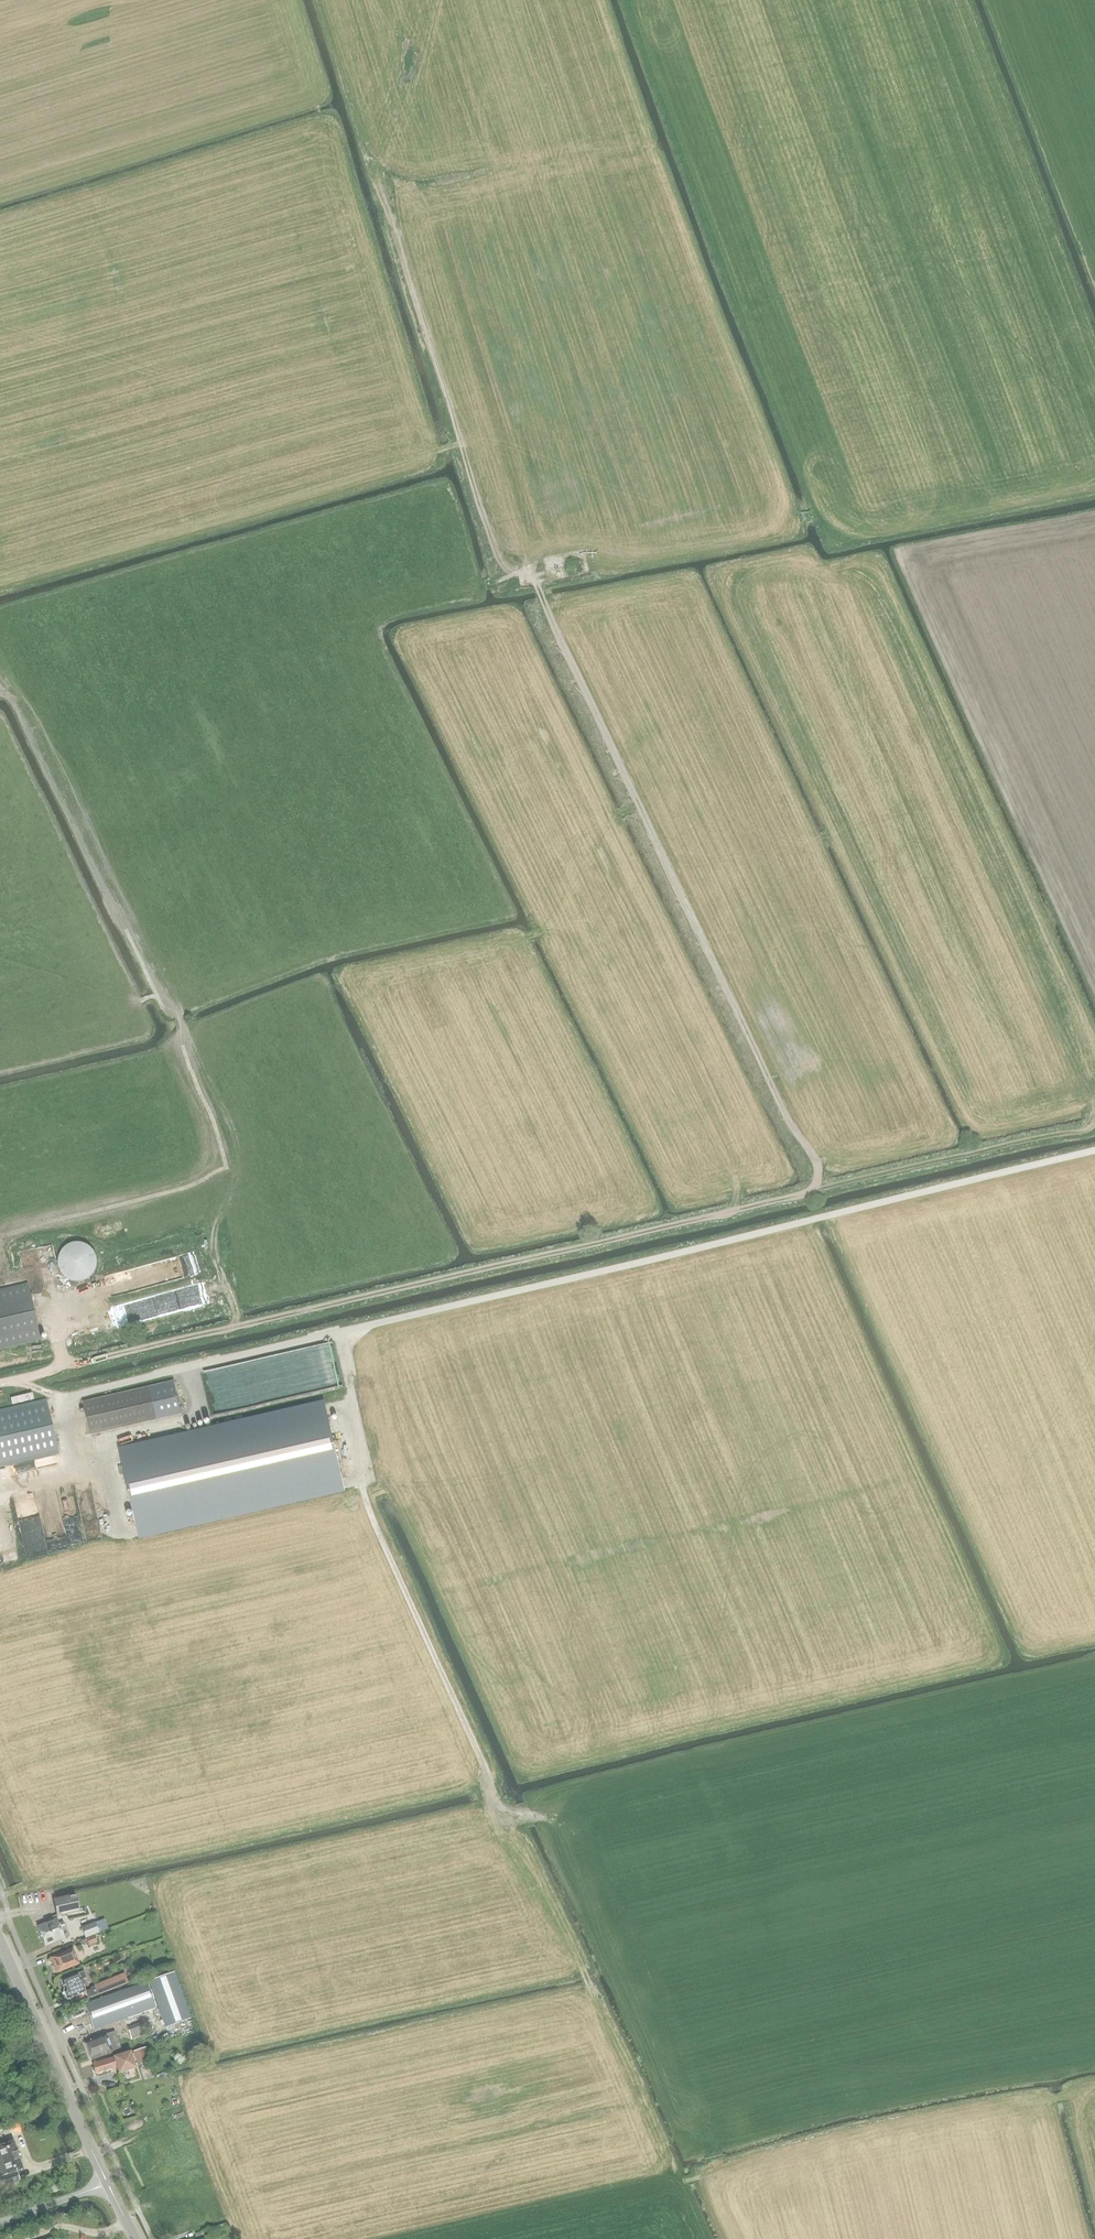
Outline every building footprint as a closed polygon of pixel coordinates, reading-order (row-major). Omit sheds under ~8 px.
[(63,1276),(67,1279),(68,1280),(72,1281),(75,1282),(80,1281),(83,1281),(87,1280),(90,1278),(92,1275),(94,1272),(96,1268),(97,1264),(97,1261),(96,1257),(95,1254),(94,1251),(91,1248),(89,1246),(86,1244),(82,1243),(78,1242),(75,1243),(71,1243),(68,1245),(65,1247),(63,1250),(60,1253),(59,1256),(58,1260),(58,1264),(59,1268),(60,1272),(63,1276)] [(0,1290),(0,1349),(40,1340),(27,1284),(0,1290)] [(86,1333),(108,1327),(105,1318),(84,1324),(86,1333)] [(266,1370),(264,1371),(266,1376),(268,1376),(269,1368),(277,1369),(279,1369),(282,1380),(285,1391),(291,1392),(292,1397),(286,1399),(286,1400),(341,1388),(328,1386),(346,1382),(337,1343),(251,1361),(265,1363),(266,1370)] [(230,1415),(222,1369),(205,1372),(213,1418),(230,1415)] [(83,1401),(90,1434),(181,1413),(173,1380),(83,1401)] [(58,1453),(46,1399),(0,1410),(0,1467),(58,1453)] [(222,1427),(120,1451),(125,1476),(133,1510),(139,1537),(242,1513),(344,1490),(334,1447),(324,1404),(222,1427)] [(17,1510),(27,1559),(48,1554),(38,1505),(17,1510)] [(57,1916),(79,1912),(75,1894),(53,1899),(57,1916)] [(60,1929),(65,1927),(62,1921),(58,1923),(56,1918),(37,1926),(45,1946),(64,1939),(60,1929)] [(85,1938),(98,1933),(94,1923),(81,1928),(85,1938)] [(97,1942),(94,1935),(86,1938),(88,1946),(97,1942)] [(72,1948),(66,1951),(50,1958),(56,1973),(79,1964),(72,1948)] [(85,1984),(83,1979),(86,1978),(83,1971),(60,1981),(64,1990),(63,1990),(67,1999),(85,1992),(83,1985),(85,1984)] [(165,2028),(190,2019),(173,1972),(149,1981),(152,1990),(150,1991),(147,1982),(85,2004),(94,2029),(156,2007),(152,1998),(154,1997),(165,2028)] [(85,1992),(88,1998),(119,1985),(116,1977),(94,1985),(94,1986),(90,1988),(91,1990),(85,1992)] [(131,2039),(146,2033),(142,2022),(127,2028),(131,2039)] [(113,2052),(121,2049),(114,2031),(106,2034),(84,2042),(91,2060),(113,2052)] [(136,2064),(149,2060),(145,2047),(133,2051),(136,2064)] [(92,2064),(96,2074),(115,2068),(117,2067),(119,2073),(135,2068),(130,2052),(92,2064)] [(19,2181),(16,2171),(23,2169),(19,2158),(20,2158),(17,2152),(13,2141),(0,2146),(0,2188),(19,2181)] [(212,2228),(209,2229),(212,2238),(220,2238),(223,2238),(221,2234),(229,2232),(226,2223),(224,2224),(212,2228)]
